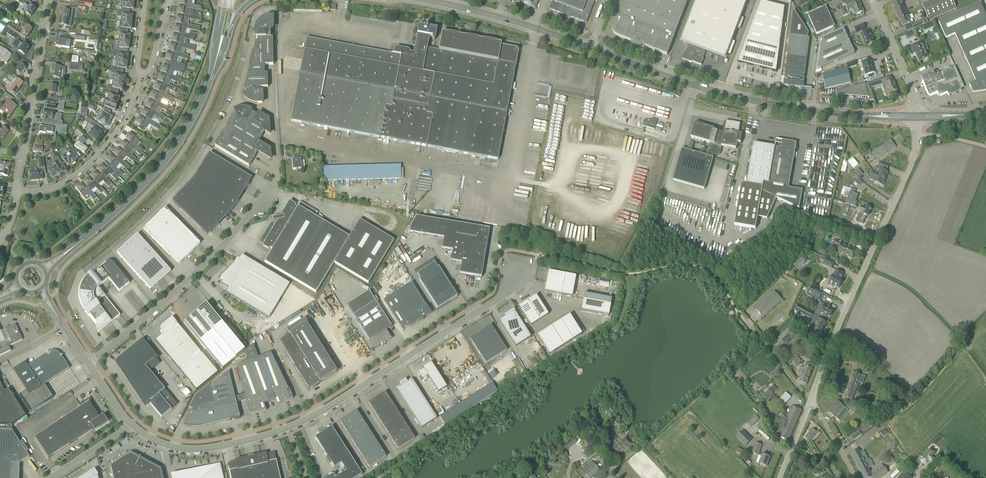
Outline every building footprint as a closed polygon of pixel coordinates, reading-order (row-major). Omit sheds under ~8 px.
[(27,0),(19,0),(24,5),(20,11),(24,14),(24,13),(31,17),(36,9),(29,5),(31,3),(32,3),(27,0)] [(192,0),(179,0),(179,2),(180,2),(179,4),(178,3),(178,4),(179,4),(179,7),(191,9),(202,11),(201,6),(191,5),(192,0)] [(552,1),(549,8),(586,22),(595,0),(550,0),(552,1)] [(688,0),(622,0),(613,24),(612,25),(612,26),(612,27),(612,28),(612,29),(612,30),(613,31),(613,32),(614,33),(614,34),(615,34),(615,35),(616,35),(617,36),(618,36),(619,37),(634,42),(635,42),(636,44),(637,45),(639,46),(640,46),(642,45),(643,46),(667,55),(677,29),(688,0)] [(747,0),(697,0),(681,42),(689,44),(688,46),(686,52),(685,51),(683,57),(689,60),(689,61),(691,62),(692,62),(701,65),(704,59),(703,58),(705,52),(705,51),(720,56),(721,51),(727,54),(747,0)] [(845,3),(846,6),(844,7),(844,8),(840,10),(843,16),(847,14),(853,11),(855,15),(860,13),(861,15),(864,14),(863,12),(864,11),(861,5),(860,5),(859,3),(860,3),(859,0),(851,0),(845,3)] [(896,0),(891,2),(899,20),(908,16),(904,6),(903,7),(902,4),(901,2),(900,0),(896,0)] [(953,0),(932,0),(923,4),(928,19),(956,8),(953,0)] [(134,3),(134,2),(123,1),(120,1),(119,7),(122,8),(122,11),(128,12),(128,9),(133,9),(134,6),(134,3)] [(776,73),(785,8),(773,5),(761,2),(738,63),(776,73)] [(981,3),(976,5),(938,22),(946,38),(955,34),(976,82),(969,85),(973,93),(985,91),(985,16),(981,3)] [(808,14),(817,34),(835,26),(826,6),(808,14)] [(190,14),(191,9),(179,7),(178,7),(177,11),(178,11),(178,13),(177,13),(178,13),(177,17),(189,19),(201,22),(202,16),(190,14)] [(72,19),(73,11),(70,11),(70,10),(67,9),(66,11),(62,10),(61,17),(72,19)] [(128,15),(128,12),(122,11),(117,10),(117,16),(121,17),(121,21),(132,22),(132,21),(133,18),(132,18),(133,15),(128,15)] [(803,88),(810,38),(808,38),(808,33),(795,11),(793,11),(783,86),(803,88)] [(188,24),(189,19),(177,17),(176,16),(175,20),(176,21),(176,22),(175,22),(175,23),(176,23),(175,26),(187,29),(199,32),(200,27),(188,24)] [(911,22),(908,16),(899,20),(902,26),(911,22)] [(70,27),(72,19),(61,17),(60,25),(70,27)] [(270,17),(268,17),(267,18),(265,18),(264,19),(263,19),(262,20),(261,20),(260,21),(260,22),(259,23),(258,24),(257,25),(257,26),(256,27),(256,28),(254,34),(255,32),(258,34),(256,38),(257,38),(257,42),(255,42),(245,85),(245,86),(245,87),(245,88),(245,89),(245,90),(245,91),(246,92),(246,93),(246,94),(244,95),(244,96),(245,96),(245,97),(246,98),(247,99),(248,100),(249,100),(251,101),(252,102),(253,102),(255,102),(256,103),(257,103),(262,102),(262,92),(260,92),(260,88),(268,87),(267,73),(264,73),(264,65),(273,65),(273,37),(271,37),(270,28),(272,28),(272,17),(270,17)] [(914,29),(928,22),(926,18),(912,25),(914,29)] [(132,23),(132,22),(121,21),(122,21),(121,28),(120,28),(119,31),(126,31),(126,28),(131,29),(131,26),(132,26),(132,23)] [(32,29),(28,26),(26,25),(23,24),(21,27),(24,28),(22,33),(23,34),(28,36),(32,29)] [(855,31),(852,32),(853,35),(862,31),(863,33),(861,34),(866,46),(875,42),(869,30),(866,32),(864,30),(866,29),(863,24),(854,28),(855,31)] [(306,37),(291,121),(498,160),(516,64),(498,61),(501,45),(501,43),(495,42),(483,39),(483,40),(478,39),(478,38),(466,36),(466,37),(460,36),(460,35),(448,33),(442,32),(438,50),(427,48),(429,36),(432,37),(432,38),(432,39),(432,40),(433,40),(434,40),(435,40),(435,39),(437,29),(427,27),(427,26),(427,25),(426,25),(425,25),(424,26),(424,27),(419,26),(413,53),(410,52),(409,50),(394,47),(392,49),(391,49),(392,48),(391,48),(390,53),(306,37)] [(186,34),(187,29),(175,26),(174,26),(173,30),(174,30),(174,32),(173,31),(173,32),(174,32),(173,35),(185,38),(193,40),(194,36),(186,34)] [(10,29),(7,34),(15,39),(11,45),(13,46),(11,50),(10,50),(21,57),(23,54),(24,55),(28,50),(28,51),(28,50),(28,49),(29,49),(29,48),(23,44),(18,40),(20,37),(10,29)] [(820,54),(849,41),(846,34),(843,35),(841,30),(844,29),(839,31),(822,39),(820,54)] [(125,34),(126,31),(119,31),(118,41),(130,42),(130,41),(131,38),(130,38),(130,35),(125,34)] [(183,43),(185,38),(173,35),(172,35),(171,39),(172,39),(172,41),(171,41),(170,41),(172,41),(171,44),(182,48),(194,51),(195,46),(183,43)] [(56,39),(55,43),(56,43),(56,46),(57,46),(57,47),(61,47),(69,48),(71,40),(69,40),(70,38),(64,37),(64,38),(59,37),(59,39),(56,39)] [(129,43),(130,42),(118,41),(117,51),(124,51),(124,48),(129,49),(129,46),(130,46),(130,43),(129,43)] [(818,69),(850,55),(854,53),(851,54),(849,49),(852,48),(849,41),(820,54),(818,69)] [(921,41),(915,44),(910,46),(913,53),(915,52),(919,61),(928,57),(921,41)] [(181,53),(182,48),(171,44),(170,44),(168,48),(169,48),(169,50),(168,50),(169,50),(168,53),(168,54),(179,57),(187,60),(189,55),(181,53)] [(2,49),(0,52),(0,58),(7,63),(12,55),(2,49)] [(124,51),(117,51),(113,50),(113,56),(118,56),(118,61),(116,60),(116,61),(127,62),(127,61),(128,61),(128,58),(128,55),(123,54),(124,51)] [(178,62),(179,57),(168,54),(168,53),(167,53),(166,57),(167,57),(166,59),(165,59),(166,59),(165,63),(164,62),(184,69),(186,65),(178,62)] [(870,60),(866,61),(862,63),(866,75),(874,72),(870,60)] [(127,63),(127,62),(116,61),(115,67),(112,67),(111,70),(121,72),(122,68),(127,69),(127,66),(128,66),(128,63),(127,63)] [(184,69),(164,62),(165,63),(164,66),(163,65),(163,66),(164,66),(163,68),(162,67),(160,71),(162,72),(173,76),(175,71),(182,74),(184,69)] [(26,68),(22,65),(20,64),(17,67),(11,63),(8,66),(21,74),(26,68)] [(51,69),(51,72),(52,72),(52,73),(53,73),(53,77),(58,78),(61,78),(62,71),(64,71),(65,67),(58,66),(53,65),(52,69),(51,69)] [(851,82),(849,77),(847,68),(822,74),(826,89),(851,82)] [(952,68),(939,74),(947,92),(949,96),(962,90),(952,68)] [(120,75),(121,72),(111,70),(111,73),(114,74),(113,80),(124,83),(124,82),(125,79),(125,76),(120,75)] [(925,75),(921,77),(929,96),(937,92),(939,96),(947,92),(939,74),(938,71),(937,71),(934,72),(925,75)] [(181,79),(175,77),(173,76),(162,72),(160,75),(159,74),(159,75),(160,75),(159,77),(158,76),(157,80),(158,81),(158,80),(169,85),(171,80),(179,83),(181,79)] [(19,80),(17,79),(15,77),(13,80),(4,73),(1,76),(7,80),(13,85),(13,84),(19,89),(23,83),(19,80)] [(884,83),(882,78),(869,82),(871,88),(884,83)] [(15,95),(19,89),(13,84),(13,85),(7,80),(5,82),(9,85),(9,86),(7,89),(15,95)] [(123,84),(124,83),(113,80),(111,85),(108,84),(107,89),(110,90),(116,92),(117,89),(122,90),(123,87),(124,84),(123,84)] [(177,88),(169,85),(158,80),(158,81),(157,83),(156,83),(156,84),(156,85),(155,85),(153,89),(154,89),(165,94),(167,89),(175,93),(177,88)] [(897,90),(895,85),(896,85),(894,80),(885,85),(887,90),(884,92),(887,98),(891,96),(890,93),(897,90)] [(842,95),(846,95),(846,94),(867,96),(867,97),(869,97),(870,101),(874,100),(868,83),(836,91),(837,96),(842,95)] [(56,86),(54,86),(49,85),(48,92),(55,94),(56,90),(59,91),(60,87),(56,86)] [(173,97),(165,94),(154,89),(153,92),(152,92),(153,92),(152,94),(151,94),(149,97),(150,98),(161,103),(163,98),(171,102),(173,97)] [(115,96),(116,92),(110,90),(106,99),(108,100),(117,104),(119,97),(115,96)] [(13,98),(12,97),(7,94),(3,99),(7,101),(0,110),(9,116),(14,109),(16,105),(10,101),(13,98)] [(168,107),(161,103),(150,98),(149,101),(148,100),(147,101),(148,101),(148,103),(147,102),(145,106),(146,106),(156,112),(159,107),(166,111),(168,107)] [(118,104),(117,104),(108,100),(106,99),(105,99),(102,108),(108,112),(110,108),(115,111),(118,104)] [(616,105),(642,111),(643,105),(617,100),(616,105)] [(48,101),(49,101),(49,105),(45,104),(45,106),(44,105),(44,107),(45,107),(45,109),(61,111),(62,101),(48,101)] [(94,112),(97,106),(88,102),(88,108),(94,112)] [(164,116),(158,113),(156,112),(146,106),(144,109),(143,109),(144,109),(143,111),(142,111),(140,114),(141,115),(151,120),(152,120),(154,116),(162,120),(164,116)] [(258,116),(251,111),(249,110),(248,109),(247,109),(246,109),(245,109),(243,108),(242,108),(241,108),(240,109),(239,109),(238,109),(237,110),(236,110),(235,110),(236,113),(236,114),(235,114),(234,115),(233,116),(232,117),(226,128),(227,129),(226,130),(225,129),(215,146),(249,166),(258,151),(268,158),(270,157),(269,150),(258,143),(265,131),(267,133),(269,132),(268,120),(259,114),(258,116)] [(57,113),(42,111),(42,112),(41,112),(41,114),(42,114),(41,115),(43,116),(42,119),(43,119),(43,122),(57,124),(58,121),(57,121),(57,117),(56,117),(57,113)] [(103,112),(101,115),(102,116),(101,119),(100,118),(98,121),(103,124),(103,125),(105,126),(106,126),(107,126),(109,123),(110,123),(110,121),(112,117),(109,116),(110,116),(107,114),(107,115),(103,112)] [(160,125),(154,122),(152,120),(151,120),(141,115),(140,118),(139,117),(138,117),(139,118),(138,119),(137,119),(135,122),(140,125),(138,128),(140,129),(141,130),(143,130),(144,128),(146,129),(149,124),(157,129),(160,125)] [(100,131),(102,128),(87,117),(86,119),(85,121),(90,125),(88,127),(86,127),(86,128),(86,129),(86,130),(86,131),(87,132),(87,133),(88,134),(89,135),(88,136),(93,139),(93,140),(95,141),(96,141),(98,138),(100,136),(102,133),(100,131)] [(644,120),(643,126),(654,129),(656,124),(657,121),(651,119),(650,122),(644,120)] [(682,149),(673,180),(704,189),(713,158),(714,155),(716,156),(717,156),(718,156),(719,155),(720,155),(720,154),(721,153),(722,146),(736,149),(737,142),(740,143),(741,143),(742,134),(741,134),(739,134),(740,123),(726,121),(725,122),(724,133),(722,133),(722,130),(719,130),(718,130),(718,132),(714,131),(714,129),(696,123),(695,123),(691,137),(691,138),(692,138),(710,143),(707,153),(706,153),(705,155),(691,151),(693,143),(689,142),(687,150),(682,149)] [(39,131),(39,133),(40,133),(45,134),(45,136),(47,136),(47,135),(48,136),(56,136),(56,135),(55,135),(56,131),(61,132),(62,128),(66,128),(66,125),(56,125),(42,123),(41,127),(40,127),(39,131)] [(4,128),(2,126),(1,126),(0,125),(0,141),(1,139),(2,140),(9,131),(4,128)] [(89,140),(79,131),(77,135),(78,136),(76,140),(78,142),(77,143),(76,143),(75,144),(75,145),(74,146),(79,149),(78,150),(81,153),(81,151),(84,154),(88,149),(86,148),(90,144),(87,142),(89,140)] [(136,146),(139,141),(129,133),(126,137),(127,137),(126,139),(125,138),(126,139),(124,141),(124,142),(133,149),(140,155),(143,151),(136,146)] [(741,183),(734,225),(756,229),(758,217),(767,219),(777,199),(800,209),(803,190),(789,187),(796,143),(794,142),(794,139),(786,141),(782,140),(782,142),(774,143),(771,144),(770,147),(754,144),(746,184),(741,183)] [(53,151),(50,146),(47,148),(48,149),(45,151),(42,150),(43,149),(41,149),(42,141),(36,140),(35,145),(34,145),(33,148),(34,148),(34,152),(36,152),(35,156),(43,157),(53,151)] [(876,161),(895,147),(890,140),(871,154),(876,161)] [(130,153),(133,149),(124,142),(124,141),(123,141),(120,144),(121,145),(120,146),(119,145),(119,146),(120,146),(118,149),(127,157),(126,157),(133,162),(136,159),(130,153)] [(69,149),(65,151),(68,154),(63,159),(69,166),(71,164),(72,165),(75,162),(75,161),(77,159),(74,155),(77,153),(68,144),(66,145),(69,149)] [(123,161),(126,157),(127,157),(118,149),(117,148),(114,151),(115,152),(114,153),(113,152),(113,153),(114,153),(111,156),(120,164),(126,170),(129,166),(123,161)] [(54,150),(50,153),(54,160),(55,161),(52,163),(54,166),(52,167),(52,168),(48,170),(52,177),(62,171),(59,164),(61,163),(54,150)] [(250,177),(230,166),(211,154),(210,154),(207,159),(206,158),(197,174),(198,174),(197,175),(194,180),(232,209),(238,201),(237,200),(243,190),(244,190),(248,184),(247,183),(250,178),(250,177)] [(304,161),(304,154),(293,155),(294,160),(292,160),(293,170),(296,169),(296,170),(297,170),(297,169),(302,169),(301,161),(304,161)] [(116,168),(120,164),(111,156),(111,155),(108,158),(108,159),(107,160),(106,159),(106,160),(107,160),(105,163),(104,162),(119,177),(122,174),(116,168)] [(846,163),(853,170),(859,164),(853,157),(846,163)] [(2,176),(2,175),(8,176),(10,163),(0,162),(0,176),(2,176)] [(119,177),(104,162),(105,163),(102,165),(102,164),(101,164),(102,165),(101,166),(100,166),(97,169),(98,170),(98,169),(106,178),(110,174),(116,180),(119,177)] [(879,167),(878,168),(876,167),(874,171),(873,171),(869,179),(874,181),(874,182),(877,184),(877,183),(882,185),(883,185),(884,182),(888,172),(880,169),(881,168),(887,170),(889,166),(880,162),(878,166),(879,167)] [(401,165),(323,166),(323,181),(401,179),(401,165)] [(112,184),(106,178),(98,169),(98,170),(95,172),(95,171),(94,171),(95,172),(94,173),(93,172),(90,175),(91,176),(99,185),(103,181),(108,187),(112,184)] [(42,170),(31,171),(29,171),(30,175),(29,175),(29,179),(30,179),(30,180),(43,179),(42,170)] [(105,191),(99,185),(91,176),(88,178),(88,177),(87,177),(88,178),(87,179),(86,179),(83,181),(84,182),(91,191),(95,188),(101,194),(105,191)] [(217,224),(221,220),(225,215),(226,216),(232,209),(194,180),(191,184),(190,185),(189,184),(177,196),(178,197),(173,202),(207,234),(211,230),(212,231),(218,225),(217,224)] [(97,198),(91,191),(84,182),(81,184),(80,183),(80,184),(81,184),(79,186),(79,185),(75,187),(85,200),(90,196),(93,201),(97,198)] [(843,186),(840,195),(848,197),(846,202),(846,203),(855,207),(857,202),(856,201),(858,195),(854,193),(855,190),(851,189),(843,186)] [(547,202),(556,204),(558,194),(549,192),(547,202)] [(394,240),(360,220),(349,237),(315,216),(317,212),(300,202),(294,204),(289,201),(277,221),(270,223),(259,242),(264,245),(263,246),(269,250),(270,249),(272,250),(265,262),(316,293),(334,262),(368,283),(394,240)] [(526,206),(520,205),(518,214),(524,215),(525,211),(527,211),(527,208),(526,208),(526,206)] [(858,217),(857,221),(863,224),(866,215),(868,216),(871,208),(866,206),(865,206),(863,205),(862,206),(861,206),(859,211),(863,213),(860,218),(858,217)] [(200,243),(171,214),(165,208),(159,214),(160,214),(150,224),(149,224),(143,229),(170,256),(173,253),(182,261),(200,243)] [(486,250),(487,240),(489,229),(416,217),(411,227),(410,233),(444,238),(442,249),(452,251),(451,261),(461,263),(459,274),(472,276),(481,277),(482,272),(484,261),(486,250)] [(171,271),(138,235),(137,234),(117,253),(118,254),(150,290),(171,271)] [(835,240),(834,241),(835,240),(838,241),(835,246),(839,248),(837,252),(852,259),(856,250),(849,247),(850,246),(835,240)] [(799,259),(795,263),(799,268),(803,264),(802,262),(806,259),(806,258),(804,255),(799,259)] [(237,258),(233,265),(220,278),(224,280),(222,284),(228,288),(226,293),(269,318),(289,284),(242,256),(238,259),(237,258)] [(834,261),(826,257),(822,264),(831,269),(834,261)] [(129,283),(115,266),(113,264),(113,263),(112,262),(111,262),(110,262),(109,262),(108,262),(107,262),(106,262),(105,263),(106,264),(94,274),(93,273),(88,276),(89,277),(89,278),(90,277),(98,288),(109,279),(119,291),(129,283)] [(457,296),(438,267),(437,268),(434,263),(417,274),(420,279),(419,280),(437,309),(457,296)] [(843,274),(839,272),(836,270),(833,276),(832,276),(831,276),(830,276),(829,276),(829,277),(829,278),(829,279),(830,280),(830,279),(831,280),(828,285),(833,287),(833,286),(838,289),(842,280),(841,280),(843,274)] [(573,289),(576,277),(548,271),(544,292),(572,297),(573,289)] [(120,315),(98,288),(90,277),(89,278),(89,277),(87,279),(85,280),(84,282),(82,285),(81,287),(81,289),(80,292),(80,294),(80,297),(80,299),(80,302),(81,304),(82,305),(82,307),(83,308),(83,309),(84,310),(85,312),(88,316),(89,315),(97,325),(96,326),(98,332),(120,315)] [(409,326),(418,321),(418,322),(423,319),(423,318),(431,313),(427,307),(411,282),(383,300),(401,328),(408,323),(409,326)] [(806,295),(819,301),(823,294),(809,287),(806,295)] [(359,298),(347,306),(369,341),(370,340),(375,348),(381,344),(382,345),(384,343),(385,344),(384,343),(391,339),(385,331),(392,327),(391,326),(369,291),(359,298)] [(774,291),(755,309),(764,318),(783,300),(774,291)] [(610,305),(583,300),(584,294),(581,311),(597,314),(608,316),(610,305)] [(548,315),(536,296),(518,307),(530,326),(541,319),(548,315)] [(206,304),(184,322),(200,341),(222,323),(206,304)] [(798,305),(795,310),(801,313),(806,315),(813,319),(811,323),(815,325),(812,329),(821,333),(827,323),(819,319),(820,317),(809,312),(798,305)] [(818,308),(816,313),(825,318),(827,315),(830,317),(830,316),(831,316),(832,313),(833,310),(831,309),(831,308),(827,306),(827,307),(824,305),(822,310),(818,308)] [(505,316),(504,315),(503,316),(505,318),(499,322),(515,347),(530,337),(517,316),(518,315),(517,315),(513,310),(505,316)] [(567,343),(581,334),(569,315),(537,336),(549,355),(567,343)] [(162,334),(155,341),(196,391),(218,373),(216,371),(172,317),(161,327),(161,328),(160,329),(160,330),(161,331),(160,332),(162,334)] [(279,342),(307,387),(308,390),(337,372),(304,319),(303,319),(306,323),(289,334),(287,330),(290,335),(279,342)] [(22,340),(22,339),(22,338),(16,325),(16,324),(15,324),(14,324),(5,329),(9,338),(11,342),(4,346),(5,348),(0,350),(0,356),(11,351),(10,348),(9,346),(22,340)] [(486,364),(507,350),(491,325),(469,338),(486,364)] [(774,342),(779,347),(796,331),(791,326),(774,342)] [(9,338),(5,329),(4,328),(0,329),(0,342),(9,338)] [(121,364),(121,365),(121,366),(121,367),(121,368),(121,369),(122,369),(122,370),(122,371),(123,371),(129,379),(133,383),(148,370),(145,366),(155,358),(146,346),(142,342),(124,357),(123,358),(123,359),(122,359),(122,360),(121,361),(121,362),(121,363),(121,364)] [(13,370),(26,390),(19,395),(31,412),(53,398),(44,385),(70,368),(62,356),(63,355),(62,355),(61,356),(60,354),(58,352),(55,351),(52,351),(49,351),(47,353),(47,352),(46,352),(47,353),(27,366),(25,362),(13,370)] [(271,353),(259,357),(273,395),(275,400),(277,407),(293,399),(289,389),(288,389),(271,353)] [(801,361),(796,354),(790,359),(797,367),(800,364),(799,363),(801,361)] [(273,395),(259,357),(248,361),(262,399),(263,404),(275,400),(273,395)] [(262,399),(248,361),(237,366),(247,405),(246,405),(249,415),(266,411),(263,404),(262,399)] [(800,378),(799,382),(802,383),(806,385),(814,365),(809,363),(806,362),(804,368),(801,367),(799,372),(802,373),(802,374),(800,374),(799,377),(800,378)] [(447,387),(431,363),(427,366),(428,367),(418,374),(422,380),(428,376),(438,393),(447,387)] [(133,383),(131,384),(134,388),(140,396),(139,397),(144,406),(147,404),(149,402),(162,418),(165,415),(172,409),(165,401),(171,397),(150,372),(148,370),(133,383)] [(192,408),(184,425),(190,426),(196,426),(201,426),(206,425),(218,422),(230,420),(240,418),(236,403),(235,397),(228,371),(210,387),(208,385),(195,396),(190,406),(191,407),(192,408)] [(852,375),(843,397),(848,399),(852,400),(860,379),(862,375),(853,372),(852,375)] [(436,418),(412,380),(408,383),(405,379),(399,384),(401,387),(397,390),(421,428),(436,418)] [(4,391),(0,394),(0,405),(12,425),(26,416),(9,389),(4,391)] [(768,401),(774,395),(768,389),(762,396),(768,401)] [(385,392),(377,398),(382,406),(391,401),(385,392)] [(785,393),(780,399),(784,403),(790,397),(785,393)] [(48,458),(93,429),(95,428),(94,427),(95,426),(96,427),(104,422),(104,421),(105,420),(103,416),(100,418),(99,417),(100,416),(99,414),(98,415),(96,412),(98,411),(89,398),(79,404),(81,408),(35,437),(48,458)] [(382,406),(377,398),(368,403),(374,412),(382,406)] [(394,407),(391,401),(382,406),(383,407),(386,412),(394,407)] [(848,410),(847,409),(841,404),(837,401),(828,412),(835,418),(839,421),(848,410)] [(12,425),(0,405),(0,424),(12,425)] [(386,412),(383,407),(382,406),(374,412),(378,417),(386,412)] [(398,413),(395,407),(394,407),(386,412),(390,418),(398,413)] [(782,412),(779,416),(783,419),(785,417),(787,419),(786,422),(780,437),(784,439),(788,441),(795,426),(801,410),(797,408),(793,407),(790,414),(788,414),(787,416),(782,412)] [(357,410),(348,416),(354,424),(362,419),(357,410)] [(390,418),(386,412),(378,417),(381,423),(390,418)] [(393,423),(401,417),(398,413),(390,418),(393,423)] [(755,415),(747,423),(751,428),(760,420),(755,415)] [(354,424),(348,416),(340,421),(345,430),(354,424)] [(396,427),(404,422),(401,417),(393,423),(396,427)] [(384,428),(393,423),(390,418),(381,423),(384,428)] [(366,425),(362,420),(362,419),(354,424),(357,430),(366,425)] [(399,432),(407,426),(404,422),(396,427),(399,432)] [(387,433),(396,427),(393,423),(384,428),(387,433)] [(357,430),(354,424),(345,430),(349,436),(357,430)] [(370,431),(366,425),(357,430),(361,436),(370,431)] [(411,432),(407,427),(407,426),(399,432),(402,438),(411,432)] [(326,429),(322,431),(332,447),(341,442),(332,427),(330,428),(326,430),(326,429)] [(390,437),(399,432),(396,427),(387,433),(390,437)] [(810,442),(817,433),(812,429),(805,438),(810,442)] [(19,463),(29,457),(12,430),(0,430),(0,477),(19,477),(19,463)] [(361,436),(357,430),(349,436),(353,442),(361,436)] [(752,439),(743,430),(736,437),(745,446),(752,439)] [(332,447),(322,431),(319,433),(320,434),(315,438),(324,452),(332,447)] [(364,441),(372,435),(370,431),(361,436),(364,441)] [(851,437),(854,441),(862,435),(859,431),(851,437)] [(402,438),(399,432),(390,437),(394,443),(402,438)] [(415,438),(411,433),(411,432),(402,438),(403,438),(406,444),(415,438)] [(863,434),(854,442),(858,447),(867,440),(863,434)] [(367,446),(375,440),(372,435),(364,441),(367,446)] [(356,446),(364,441),(361,436),(353,442),(356,446)] [(571,436),(560,446),(565,452),(576,442),(571,436)] [(631,444),(628,440),(625,437),(612,447),(618,454),(622,450),(623,451),(631,444)] [(406,444),(403,438),(402,438),(394,443),(398,449),(406,444)] [(370,450),(378,445),(375,440),(367,446),(370,450)] [(359,451),(367,446),(364,441),(356,446),(359,451)] [(328,461),(346,450),(341,442),(332,447),(324,452),(327,457),(326,458),(328,461)] [(756,443),(754,447),(752,453),(758,455),(761,456),(759,464),(762,465),(766,467),(770,457),(762,454),(759,453),(762,445),(756,443)] [(382,451),(379,445),(378,445),(370,450),(374,456),(382,451)] [(362,455),(370,450),(367,446),(359,451),(362,455)] [(872,467),(874,466),(870,458),(865,461),(864,459),(859,449),(851,453),(863,477),(880,477),(888,472),(881,464),(871,472),(869,468),(872,467)] [(931,449),(921,460),(923,461),(926,464),(929,460),(932,456),(935,452),(931,449)] [(341,464),(351,458),(346,450),(328,461),(330,464),(331,463),(334,468),(341,464)] [(374,456),(370,450),(362,455),(365,461),(374,456)] [(386,457),(382,451),(374,456),(378,462),(386,457)] [(276,460),(268,462),(266,454),(236,461),(238,469),(229,471),(231,477),(280,477),(276,460)] [(161,475),(160,470),(151,466),(151,465),(149,463),(148,464),(140,459),(141,456),(139,459),(133,456),(131,455),(129,455),(128,455),(126,456),(119,461),(119,460),(116,462),(117,463),(111,466),(113,477),(162,477),(161,475)] [(378,462),(374,456),(365,461),(369,467),(378,462)] [(351,458),(341,464),(344,468),(349,465),(351,468),(348,470),(349,470),(353,477),(357,477),(362,475),(351,458)] [(584,473),(589,477),(590,477),(599,470),(595,464),(584,473)] [(175,477),(222,477),(219,465),(179,474),(175,477)] [(893,477),(894,477),(900,472),(897,469),(891,476),(893,477)]
